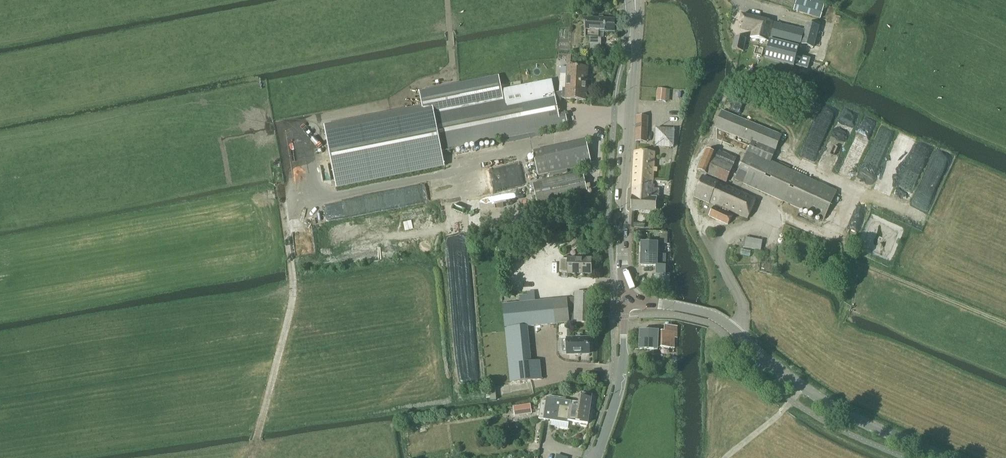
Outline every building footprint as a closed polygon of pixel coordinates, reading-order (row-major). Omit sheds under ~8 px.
[(794,11),(820,20),(825,4),(811,0),(810,0),(809,3),(801,0),(797,0),(794,11)] [(741,14),(739,24),(742,25),(741,29),(752,31),(751,37),(768,42),(769,36),(770,37),(770,40),(800,48),(801,44),(813,48),(818,27),(806,24),(805,31),(774,23),(771,32),(770,32),(773,22),(741,14)] [(614,20),(586,20),(586,38),(590,38),(589,49),(600,49),(601,45),(600,45),(600,38),(598,38),(598,31),(603,31),(614,31),(614,20)] [(743,51),(746,38),(735,36),(732,49),(743,51)] [(769,40),(764,59),(793,67),(794,65),(807,69),(810,58),(797,55),(799,48),(769,40)] [(566,75),(566,82),(586,83),(587,68),(567,67),(566,75)] [(422,106),(324,125),(336,189),(445,167),(441,150),(476,144),(501,139),(540,131),(560,127),(567,126),(565,113),(558,115),(556,107),(559,106),(559,99),(561,98),(561,99),(565,99),(585,100),(586,83),(566,82),(565,91),(559,93),(554,94),(552,88),(545,89),(544,82),(515,88),(503,90),(504,97),(503,98),(500,84),(498,76),(458,84),(419,91),(422,106)] [(657,90),(657,101),(665,102),(666,90),(657,90)] [(823,220),(836,191),(771,162),(775,153),(782,136),(721,111),(714,127),(751,142),(747,151),(734,180),(742,183),(784,202),(823,220)] [(646,142),(647,130),(647,117),(636,116),(635,129),(635,142),(646,142)] [(665,128),(664,146),(672,147),(673,146),(674,130),(673,128),(665,128)] [(541,150),(531,152),(536,176),(547,173),(550,173),(567,169),(590,164),(584,140),(541,150)] [(715,154),(706,150),(697,170),(726,182),(735,158),(716,150),(715,154)] [(642,180),(652,180),(654,153),(634,152),(632,187),(641,187),(642,180)] [(536,204),(586,193),(582,172),(532,184),(536,204)] [(728,188),(702,176),(693,197),(708,204),(709,202),(714,205),(709,216),(728,225),(732,215),(719,209),(720,207),(747,218),(756,199),(738,191),(728,187),(728,188)] [(652,188),(652,180),(642,180),(641,187),(632,187),(631,210),(632,210),(655,212),(656,199),(659,199),(659,188),(652,188)] [(760,251),(762,240),(744,237),(742,247),(760,251)] [(657,260),(665,260),(665,254),(661,254),(661,248),(657,248),(657,244),(641,243),(641,255),(657,255),(657,260)] [(665,276),(665,260),(657,260),(657,255),(641,255),(641,266),(656,266),(656,276),(654,276),(654,283),(669,283),(669,276),(665,276)] [(591,275),(591,258),(567,258),(567,259),(559,259),(559,273),(567,273),(567,274),(591,275)] [(520,303),(502,305),(510,382),(540,379),(538,362),(529,362),(525,327),(568,323),(566,299),(535,302),(534,292),(527,293),(527,295),(519,296),(520,303)] [(574,298),(566,299),(568,323),(573,323),(574,323),(591,323),(592,293),(574,293),(574,298)] [(640,331),(639,349),(658,350),(658,348),(674,349),(674,338),(677,338),(677,333),(677,326),(664,326),(664,332),(640,331)] [(566,355),(589,354),(588,338),(566,339),(566,355)] [(495,388),(485,389),(486,398),(490,398),(490,401),(496,400),(495,398),(495,388)] [(541,401),(538,420),(551,421),(550,426),(567,429),(568,422),(587,424),(591,394),(580,393),(578,402),(555,399),(546,398),(545,402),(541,401)] [(531,404),(513,406),(514,416),(532,414),(531,404)]
